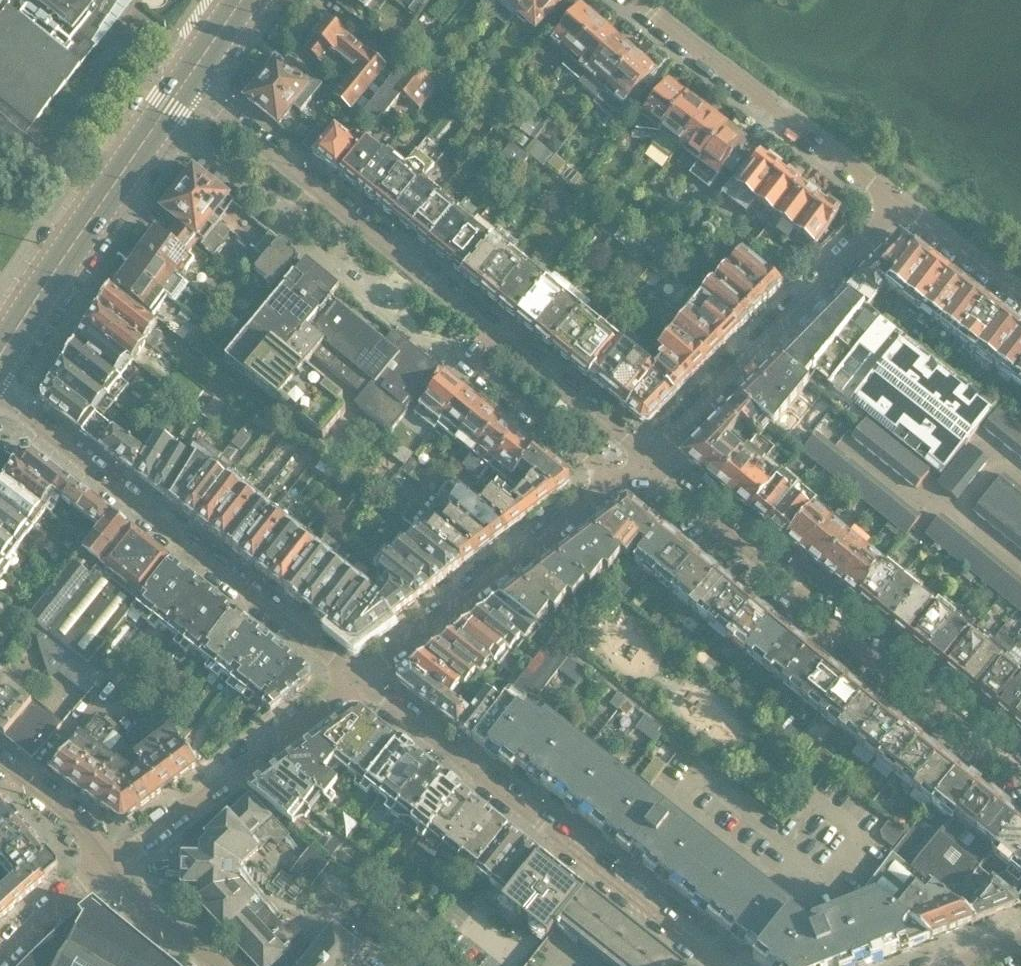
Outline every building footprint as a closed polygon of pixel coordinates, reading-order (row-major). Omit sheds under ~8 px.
[(118,4),(113,0),(0,0),(0,153),(18,167),(49,129),(38,120),(95,48),(91,45),(118,4)] [(365,10),(372,0),(352,0),(365,10)] [(517,14),(530,0),(501,0),(517,14)] [(517,14),(536,30),(562,0),(530,0),(517,14)] [(549,42),(567,58),(600,19),(589,10),(588,10),(581,4),(573,14),(574,14),(549,42)] [(600,19),(567,58),(560,66),(578,81),(585,74),(616,38),(611,34),(613,31),(600,19)] [(417,21),(397,44),(416,60),(427,47),(418,39),(426,29),(417,21)] [(385,120),(403,98),(420,112),(441,86),(437,82),(418,67),(413,63),(411,66),(408,69),(370,38),(365,44),(368,47),(363,52),(328,23),(306,50),(347,83),(336,98),(350,109),(374,129),(383,119),(385,120)] [(622,44),(616,38),(585,74),(603,89),(636,51),(625,41),(622,44)] [(650,62),(636,51),(603,89),(622,106),(641,84),(642,85),(656,70),(649,64),(650,62)] [(309,88),(303,84),(310,75),(288,57),(281,66),(276,62),(275,63),(271,63),(267,69),(267,73),(261,80),(294,107),(299,100),(305,105),(314,94),(308,89),(309,88)] [(247,98),(246,99),(278,126),(294,107),(261,80),(255,88),(251,88),(246,94),(247,98)] [(661,133),(689,96),(670,81),(659,95),(656,93),(638,117),(636,131),(661,133)] [(700,105),(689,96),(661,133),(679,147),(705,112),(699,107),(700,105)] [(458,104),(451,113),(464,125),(472,116),(458,104)] [(489,112),(485,119),(492,124),(497,118),(489,112)] [(727,124),(716,116),(714,119),(705,112),(679,147),(698,161),(727,124)] [(739,133),(727,124),(698,161),(718,177),(745,142),(737,136),(739,133)] [(319,128),(304,146),(314,154),(329,136),(319,128)] [(335,128),(329,136),(314,154),(338,174),(339,172),(359,147),(335,128)] [(359,147),(339,172),(346,178),(347,181),(353,186),(356,187),(357,188),(386,153),(367,138),(359,147)] [(386,153),(357,188),(365,193),(366,197),(371,201),(374,201),(405,164),(389,150),(386,153)] [(736,186),(756,201),(780,169),(779,168),(779,164),(773,159),(769,160),(761,154),(736,186)] [(405,164),(374,201),(382,208),(383,211),(388,215),(392,216),(423,178),(405,164)] [(789,175),(780,169),(756,201),(775,215),(799,183),(799,179),(792,174),(789,175)] [(235,203),(195,171),(191,173),(186,179),(185,184),(180,191),(213,216),(217,211),(224,217),(235,203)] [(578,175),(571,184),(576,188),(583,179),(578,175)] [(423,178),(392,216),(400,222),(401,225),(407,230),(410,230),(410,231),(441,193),(423,178)] [(808,190),(799,183),(775,215),(795,230),(819,198),(818,198),(818,193),(812,189),(808,190)] [(593,190),(585,200),(596,209),(604,199),(593,190)] [(220,222),(213,216),(180,191),(175,197),(170,200),(165,205),(164,211),(178,221),(172,229),(193,247),(199,239),(203,242),(214,229),(220,222)] [(441,193),(410,231),(418,237),(418,240),(424,245),(427,244),(429,245),(459,208),(441,193)] [(827,205),(819,198),(795,230),(815,245),(824,234),(826,236),(828,232),(826,231),(839,213),(838,212),(838,208),(831,203),(827,205)] [(601,216),(584,202),(579,209),(595,223),(601,216)] [(459,208),(429,245),(435,251),(436,254),(442,259),(445,259),(446,260),(477,222),(459,208)] [(612,239),(619,230),(601,216),(595,223),(594,224),(612,239)] [(709,230),(698,221),(686,237),(697,246),(709,230)] [(462,276),(492,239),(495,236),(494,236),(477,222),(446,260),(453,266),(453,269),(460,274),(463,274),(462,275),(462,276)] [(172,229),(166,236),(157,229),(152,236),(145,237),(139,246),(181,278),(194,259),(188,253),(193,247),(172,229)] [(481,291),(511,254),(518,244),(500,229),(494,236),(495,236),(492,239),(462,276),(481,291)] [(637,245),(619,230),(612,239),(630,254),(637,245)] [(254,252),(263,261),(280,240),(270,232),(254,252)] [(885,284),(914,245),(900,234),(844,291),(867,309),(868,308),(885,285),(885,284)] [(280,240),(263,261),(255,271),(266,281),(263,285),(272,292),(299,258),(292,253),(294,251),(292,250),(291,246),(286,242),(282,242),(280,240)] [(636,262),(644,251),(637,245),(630,254),(628,256),(636,262)] [(924,252),(914,245),(885,284),(885,285),(903,298),(931,262),(924,256),(924,252)] [(181,278),(139,246),(133,254),(134,260),(130,267),(167,297),(172,301),(185,282),(181,278)] [(783,285),(745,255),(742,253),(729,269),(768,301),(783,285)] [(511,254),(481,291),(498,305),(528,268),(511,254)] [(767,268),(782,280),(791,268),(776,256),(767,268)] [(303,266),(300,264),(294,272),(297,274),(296,275),(294,274),(284,286),(286,287),(226,361),(322,440),(345,412),(338,407),(342,401),(303,369),(312,357),(361,397),(354,406),(389,435),(406,414),(404,413),(439,370),(394,333),(385,344),(331,299),(340,289),(307,262),(303,266)] [(933,263),(931,262),(903,298),(921,312),(949,275),(941,270),(942,266),(937,262),(933,263)] [(121,279),(116,286),(117,287),(154,316),(167,297),(130,267),(123,268),(120,273),(121,279)] [(528,268),(498,305),(516,320),(547,283),(528,268)] [(729,269),(728,268),(716,283),(754,315),(768,301),(729,269)] [(534,335),(565,297),(572,288),(554,273),(547,283),(516,320),(534,335)] [(951,277),(949,275),(921,312),(940,326),(967,289),(959,284),(960,280),(955,276),(951,277)] [(716,283),(714,282),(701,297),(740,329),(754,315),(716,283)] [(110,287),(97,308),(142,342),(146,337),(147,336),(156,324),(151,320),(115,291),(114,292),(110,287)] [(969,291),(967,289),(940,326),(957,339),(984,302),(977,297),(978,293),(973,289),(969,291)] [(219,291),(210,302),(219,309),(228,298),(219,291)] [(996,407),(957,377),(868,308),(867,309),(844,291),(778,359),(809,384),(817,374),(940,474),(996,407)] [(565,297),(534,335),(553,350),(583,312),(565,297)] [(740,329),(701,297),(687,315),(724,345),(740,329)] [(987,305),(984,302),(957,339),(975,353),(1002,316),(995,311),(996,307),(991,303),(987,305)] [(97,308),(86,326),(128,359),(132,361),(139,351),(139,350),(144,344),(142,342),(97,308)] [(220,321),(235,334),(243,325),(227,312),(220,321)] [(583,312),(553,350),(571,365),(601,327),(583,312)] [(724,345),(687,315),(672,333),(708,362),(724,345)] [(1002,316),(975,353),(994,367),(1020,330),(1020,326),(1009,317),(1005,318),(1002,316)] [(86,326),(74,345),(76,346),(115,376),(128,359),(86,326)] [(184,327),(178,335),(191,346),(197,338),(184,327)] [(601,327),(571,365),(589,380),(620,342),(601,327)] [(994,367),(1011,380),(1020,367),(1020,330),(994,367)] [(708,362),(672,333),(657,351),(665,357),(691,379),(708,362)] [(620,342),(589,380),(607,395),(638,357),(620,342)] [(115,376),(76,346),(74,345),(62,363),(104,395),(107,397),(112,401),(125,384),(117,378),(115,376)] [(638,357),(607,395),(626,410),(653,377),(656,372),(655,371),(655,370),(638,357)] [(691,379),(665,357),(655,370),(655,371),(656,372),(653,377),(675,395),(691,379)] [(810,384),(809,384),(778,359),(769,368),(801,394),(810,384)] [(62,363),(51,382),(93,414),(107,397),(104,395),(62,363)] [(1011,380),(1020,387),(1020,367),(1011,380)] [(801,394),(769,368),(753,384),(787,412),(801,394)] [(653,377),(626,410),(641,422),(649,421),(675,395),(653,377)] [(450,384),(442,378),(419,406),(427,412),(426,413),(440,424),(464,393),(463,392),(461,388),(456,384),(452,383),(451,382),(450,384)] [(121,436),(93,414),(51,382),(42,395),(44,403),(108,454),(121,436)] [(787,412),(753,384),(739,398),(771,425),(774,428),(787,412)] [(466,392),(464,393),(440,424),(438,426),(455,440),(483,406),(466,392)] [(202,415),(213,424),(224,407),(213,398),(202,415)] [(771,425),(739,398),(723,414),(738,427),(742,422),(760,437),(771,425)] [(564,417),(569,410),(561,403),(555,410),(564,417)] [(501,420),(483,406),(455,440),(473,455),(501,420)] [(983,429),(1000,443),(1015,424),(999,410),(983,429)] [(704,469),(732,434),(738,427),(723,414),(682,456),(701,471),(704,469)] [(517,434),(501,420),(473,455),(489,468),(517,434)] [(866,421),(852,438),(865,448),(879,431),(866,421)] [(1000,443),(1016,456),(1020,450),(1020,429),(1015,424),(1000,443)] [(879,431),(865,448),(878,459),(891,441),(879,431)] [(242,432),(232,445),(240,451),(250,438),(242,432)] [(536,449),(517,434),(489,468),(508,483),(536,449)] [(732,434),(704,469),(701,471),(718,485),(749,448),(732,434)] [(802,452),(820,466),(834,449),(816,435),(802,452)] [(145,455),(121,436),(108,454),(134,474),(145,455)] [(157,436),(145,455),(134,474),(150,486),(174,448),(174,447),(157,436)] [(891,441),(878,459),(890,469),(904,452),(891,441)] [(308,443),(300,453),(311,461),(319,451),(308,443)] [(386,455),(402,468),(411,457),(395,444),(386,455)] [(969,446),(959,459),(978,475),(988,462),(969,446)] [(174,448),(150,486),(165,499),(191,459),(174,448)] [(749,448),(718,485),(734,498),(737,496),(765,461),(749,448)] [(82,491),(29,449),(22,451),(15,462),(55,494),(55,495),(62,501),(70,507),(82,491)] [(570,477),(536,449),(508,483),(521,494),(523,495),(536,478),(556,495),(570,485),(570,477)] [(851,463),(834,449),(820,466),(837,480),(851,463)] [(904,452),(890,469),(903,479),(917,462),(904,452)] [(181,511),(213,470),(193,455),(191,459),(165,499),(181,511)] [(978,475),(959,459),(948,472),(967,487),(978,475)] [(413,460),(404,471),(409,476),(419,464),(413,460)] [(765,461),(737,496),(734,498),(751,512),(782,474),(765,461)] [(55,494),(15,462),(5,478),(41,508),(46,512),(52,504),(57,508),(62,501),(55,495),(55,494)] [(917,462),(903,479),(916,489),(930,472),(917,462)] [(868,477),(851,463),(837,480),(855,494),(868,477)] [(338,467),(332,475),(340,482),(347,474),(338,467)] [(195,522),(227,482),(213,470),(181,511),(195,522)] [(967,487),(948,472),(938,485),(956,500),(967,487)] [(782,474),(751,512),(768,526),(799,488),(782,474)] [(1003,476),(988,494),(1001,504),(1016,486),(1003,476)] [(886,491),(868,477),(855,494),(872,508),(886,491)] [(5,478),(0,486),(0,505),(28,526),(41,508),(5,478)] [(523,495),(521,494),(512,505),(527,517),(556,495),(536,478),(523,495)] [(210,534),(242,494),(227,482),(195,522),(210,534)] [(509,531),(481,509),(449,484),(437,499),(493,543),(509,531)] [(1016,486),(1001,504),(1014,515),(1020,505),(1020,491),(1016,486)] [(799,488),(768,526),(786,540),(813,507),(817,503),(799,488)] [(370,510),(379,498),(369,490),(360,503),(370,510)] [(493,543),(437,499),(426,490),(414,504),(478,554),(493,543)] [(113,515),(82,491),(70,507),(99,531),(113,515)] [(903,505),(886,491),(872,508),(889,522),(903,505)] [(495,492),(481,509),(509,531),(527,517),(512,505),(495,492)] [(478,554),(414,504),(413,506),(397,493),(390,502),(406,515),(402,520),(420,534),(462,566),(478,554)] [(224,545),(256,505),(242,494),(210,534),(224,545)] [(974,512),(986,523),(1001,504),(988,494),(974,512)] [(627,501),(623,504),(609,515),(641,541),(640,542),(647,548),(662,529),(627,501)] [(1001,504),(986,523),(999,533),(1014,515),(1001,504)] [(14,544),(28,526),(0,505),(0,534),(14,544)] [(256,505),(224,545),(239,556),(271,517),(256,505)] [(921,519),(903,505),(889,522),(907,536),(921,519)] [(813,507),(786,540),(804,555),(831,522),(813,507)] [(91,578),(130,529),(113,515),(99,531),(73,563),(91,578)] [(641,541),(609,515),(590,529),(623,556),(627,559),(640,542),(641,541)] [(999,533),(1011,543),(1020,531),(1020,521),(1014,515),(999,533)] [(941,516),(926,535),(942,549),(957,530),(941,516)] [(271,517),(239,556),(254,568),(286,528),(271,517)] [(831,522),(804,555),(822,570),(849,537),(831,522)] [(286,528),(254,568),(269,580),(301,540),(286,528)] [(98,655),(141,602),(172,562),(130,529),(91,578),(73,563),(28,617),(34,622),(27,631),(34,636),(36,636),(49,677),(59,674),(87,696),(103,677),(89,666),(98,655)] [(623,556),(590,529),(573,542),(610,573),(623,556)] [(662,529),(647,548),(635,563),(653,577),(680,544),(662,529)] [(974,543),(957,530),(942,549),(959,562),(974,543)] [(1011,543),(1020,551),(1020,531),(1011,543)] [(1,562),(14,544),(0,534),(0,561),(1,562)] [(462,566),(420,534),(409,548),(446,578),(462,566)] [(849,537),(822,570),(839,584),(866,551),(849,537)] [(301,540),(269,580),(284,592),(315,552),(301,540)] [(618,579),(610,573),(573,542),(535,571),(568,597),(590,615),(618,579)] [(990,557),(974,543),(959,562),(975,575),(990,557)] [(699,559),(680,544),(653,577),(671,593),(699,559)] [(446,578),(409,548),(404,545),(393,559),(432,589),(446,578)] [(866,551),(839,584),(857,598),(884,566),(866,551)] [(315,552),(284,592),(298,603),(330,563),(315,552)] [(432,589),(393,559),(389,556),(378,571),(380,573),(416,601),(432,589)] [(1007,570),(990,557),(975,575),(988,586),(992,589),(1007,570)] [(717,574),(699,559),(671,593),(690,608),(717,574)] [(10,569),(1,562),(0,561),(0,581),(10,569)] [(888,561),(884,566),(857,598),(875,613),(905,575),(888,561)] [(188,575),(172,562),(141,602),(150,609),(143,618),(150,623),(188,575)] [(313,614),(344,575),(330,563),(298,603),(313,614)] [(1007,570),(992,589),(997,593),(1008,602),(1020,586),(1020,581),(1007,570)] [(568,597),(535,571),(518,584),(550,611),(554,614),(568,597)] [(416,601),(380,573),(374,580),(382,587),(374,598),(371,602),(393,619),(416,601)] [(735,589),(717,574),(690,608),(708,622),(735,589)] [(204,588),(188,575),(150,623),(156,629),(163,620),(172,627),(204,588)] [(344,575),(313,614),(328,626),(359,586),(344,575)] [(905,575),(875,613),(892,627),(923,589),(905,575)] [(550,611),(518,584),(499,598),(537,627),(550,611)] [(359,586),(328,626),(342,638),(371,602),(374,598),(359,586)] [(988,586),(982,593),(991,600),(997,593),(992,589),(988,586)] [(1008,602),(1020,613),(1020,586),(1008,602)] [(219,600),(204,588),(172,627),(181,633),(173,642),(181,648),(219,600)] [(754,604),(735,589),(708,622),(727,638),(754,604)] [(923,589),(892,627),(909,640),(939,603),(923,589)] [(499,598),(484,609),(522,638),(525,641),(537,627),(499,598)] [(235,612),(219,600),(181,648),(187,653),(194,644),(204,652),(235,612)] [(371,602),(342,638),(351,644),(359,644),(393,619),(371,602)] [(939,603),(909,640),(927,655),(957,617),(939,603)] [(772,620),(754,604),(727,638),(745,653),(772,620)] [(484,609),(470,620),(506,648),(511,652),(522,638),(484,609)] [(251,625),(235,612),(204,652),(212,659),(205,668),(212,673),(251,625)] [(957,617),(927,655),(943,668),(974,631),(957,617)] [(470,620),(454,631),(491,660),(494,662),(506,648),(470,620)] [(791,635),(772,620),(745,653),(764,668),(791,635)] [(235,677),(266,637),(251,625),(212,673),(206,681),(211,686),(218,678),(225,669),(235,677)] [(440,642),(476,671),(481,674),(491,660),(454,631),(440,642)] [(974,631),(943,668),(960,682),(991,645),(974,631)] [(809,650),(791,635),(764,668),(782,683),(809,650)] [(283,650),(266,637),(235,677),(244,684),(236,693),(244,699),(283,650)] [(663,812),(624,782),(547,722),(543,727),(526,714),(574,653),(554,637),(505,697),(504,696),(501,700),(471,738),(484,748),(487,745),(502,756),(499,760),(512,771),(516,766),(527,774),(530,770),(544,781),(541,785),(565,804),(568,800),(582,811),(579,815),(603,834),(606,830),(619,840),(617,844),(630,854),(634,849),(647,859),(643,865),(756,953),(789,911),(676,823),(675,824),(661,814),(663,812)] [(440,642),(425,653),(461,682),(465,685),(476,671),(440,642)] [(1011,654),(1020,661),(1020,659),(1020,652),(1020,650),(1020,642),(1018,646),(1011,654)] [(991,645),(960,682),(977,696),(1008,659),(991,645)] [(266,702),(298,662),(283,650),(244,699),(236,708),(242,713),(257,695),(266,702)] [(828,665),(809,650),(782,683),(801,698),(828,665)] [(411,664),(441,688),(451,695),(461,682),(425,653),(411,664)] [(98,655),(89,666),(103,677),(105,679),(106,678),(114,668),(98,655)] [(569,658),(560,670),(576,683),(585,671),(569,658)] [(977,696),(994,710),(1020,677),(1020,669),(1008,659),(977,696)] [(298,662),(266,702),(264,705),(271,711),(311,681),(311,673),(298,662)] [(441,688),(411,664),(398,674),(398,682),(428,705),(441,688)] [(847,680),(828,665),(801,698),(819,713),(847,680)] [(0,677),(0,732),(5,736),(32,704),(19,693),(24,686),(19,682),(13,689),(0,677)] [(994,710),(1011,724),(1020,712),(1020,677),(994,710)] [(865,695),(847,680),(819,713),(837,728),(865,695)] [(470,711),(451,695),(441,688),(428,705),(457,727),(470,711)] [(487,689),(470,711),(457,727),(471,738),(501,700),(487,689)] [(616,695),(610,704),(617,710),(624,701),(616,695)] [(884,711),(865,695),(837,728),(857,744),(884,711)] [(35,701),(32,704),(5,736),(33,759),(63,725),(35,701)] [(339,756),(369,718),(359,710),(351,710),(315,737),(339,756)] [(175,721),(163,711),(157,719),(169,728),(175,721)] [(902,726),(884,711),(857,744),(875,759),(902,726)] [(198,766),(171,731),(146,712),(130,731),(183,777),(198,766)] [(1011,724),(1020,732),(1020,712),(1011,724)] [(157,796),(182,777),(183,777),(130,731),(124,739),(98,717),(81,737),(98,751),(99,751),(116,764),(117,763),(134,777),(157,796)] [(644,717),(638,725),(645,730),(651,722),(644,717)] [(369,718),(339,756),(330,767),(336,773),(344,763),(353,771),(385,731),(369,718)] [(191,732),(177,721),(176,722),(175,721),(169,728),(170,729),(171,729),(185,740),(191,732)] [(921,741),(902,726),(875,759),(894,774),(921,741)] [(208,743),(193,731),(191,732),(185,740),(200,753),(201,752),(208,758),(222,747),(212,738),(208,743)] [(385,731),(353,771),(362,778),(355,787),(361,792),(400,743),(385,731)] [(805,736),(797,745),(806,752),(813,743),(805,736)] [(71,785),(98,751),(81,737),(51,772),(71,785)] [(315,737),(297,751),(325,773),(330,767),(339,756),(315,737)] [(940,756),(921,741),(894,774),(912,789),(940,756)] [(384,795),(416,756),(400,743),(361,792),(369,798),(376,789),(384,795)] [(89,798),(116,764),(99,751),(98,751),(71,785),(89,798)] [(297,751),(281,763),(328,801),(332,804),(337,798),(327,791),(334,781),(325,773),(297,751)] [(392,817),(431,768),(416,756),(384,795),(394,803),(386,812),(392,817)] [(959,772),(940,756),(912,789),(932,805),(959,772)] [(106,810),(134,777),(117,763),(116,764),(89,798),(106,810)] [(281,763),(264,775),(306,809),(313,800),(322,807),(328,801),(281,763)] [(415,820),(447,780),(431,768),(392,817),(400,823),(407,813),(415,820)] [(952,821),(979,788),(959,772),(932,805),(946,817),(952,821)] [(248,788),(253,793),(289,823),(298,812),(308,820),(313,814),(306,809),(264,775),(248,788)] [(126,819),(157,796),(134,777),(106,810),(119,819),(126,819)] [(424,841),(463,793),(447,780),(415,820),(423,826),(416,835),(424,841)] [(1000,804),(979,788),(952,821),(973,838),(1000,804)] [(463,793),(424,841),(430,847),(437,838),(446,845),(478,805),(463,793)] [(239,881),(239,868),(270,838),(277,845),(287,835),(250,796),(206,836),(209,840),(202,846),(195,846),(195,858),(184,858),(183,888),(194,888),(193,901),(201,901),(207,908),(204,911),(256,965),(273,965),(302,937),(303,933),(295,924),(287,932),(239,881)] [(886,802),(879,811),(888,818),(896,809),(886,802)] [(4,804),(0,808),(0,836),(19,820),(4,804)] [(1018,820),(1000,804),(973,838),(991,853),(1018,820)] [(478,805),(446,845),(456,852),(449,861),(455,866),(494,817),(478,805)] [(494,817),(455,866),(462,872),(469,863),(478,870),(509,830),(494,817)] [(19,820),(0,836),(0,865),(33,837),(19,820)] [(1018,820),(991,853),(992,853),(990,855),(1009,870),(1020,855),(1020,822),(1018,820)] [(904,834),(889,822),(881,833),(883,840),(893,848),(904,834)] [(913,828),(892,855),(902,863),(923,836),(913,828)] [(509,830),(478,870),(475,873),(482,878),(484,875),(493,882),(525,842),(509,830)] [(0,865),(0,868),(13,883),(48,853),(33,837),(0,865)] [(525,842),(493,882),(490,885),(498,891),(500,887),(509,894),(540,854),(525,842)] [(310,847),(291,872),(311,888),(331,863),(310,847)] [(57,863),(48,853),(13,883),(25,897),(56,872),(58,870),(58,865),(57,863)] [(509,894),(502,902),(503,903),(516,913),(527,923),(533,927),(535,929),(545,937),(546,938),(547,938),(548,937),(549,939),(560,925),(586,891),(583,888),(572,879),(568,877),(540,854),(509,894)] [(932,887),(902,863),(892,855),(866,889),(882,902),(881,902),(930,940),(975,923),(967,916),(953,904),(932,887)] [(1009,870),(1020,881),(1020,855),(1009,870)] [(25,898),(25,897),(13,883),(0,894),(0,921),(25,898)] [(1010,909),(1016,901),(997,886),(994,883),(967,916),(975,923),(1010,909)] [(586,891),(560,925),(549,939),(527,965),(681,965),(586,891)] [(476,897),(472,904),(481,911),(486,904),(476,897)] [(139,939),(94,902),(79,913),(47,943),(24,965),(173,965),(139,939)] [(930,940),(881,902),(820,926),(822,931),(814,934),(817,942),(809,945),(805,935),(807,933),(788,918),(792,913),(789,911),(756,953),(757,954),(753,959),(762,965),(853,965),(869,959),(871,964),(930,940)] [(379,903),(359,927),(380,943),(399,919),(379,903)] [(486,904),(481,911),(490,918),(495,912),(486,904)] [(417,913),(411,921),(426,933),(432,925),(417,913)] [(363,950),(334,926),(302,965),(295,960),(289,965),(350,965),(363,950)]
